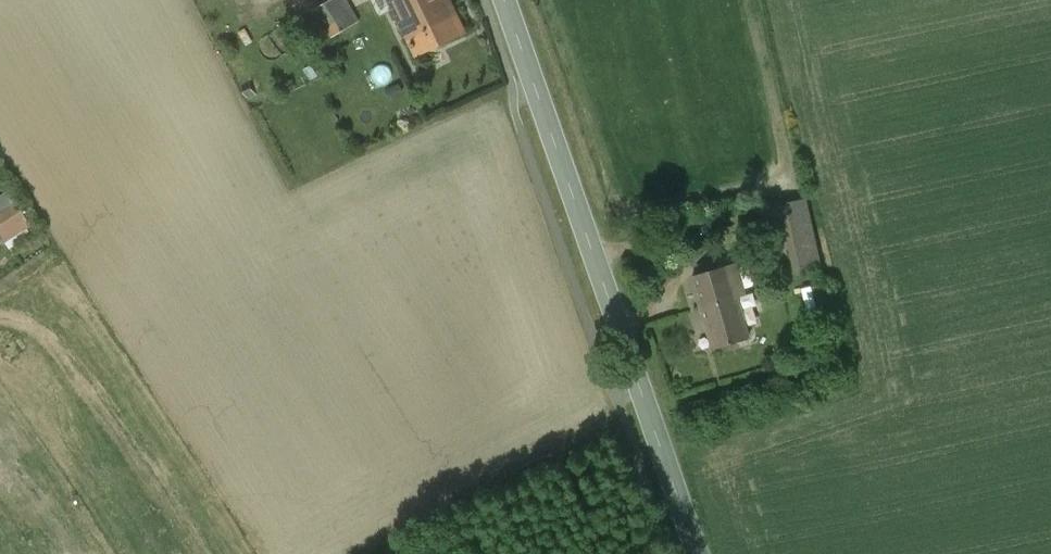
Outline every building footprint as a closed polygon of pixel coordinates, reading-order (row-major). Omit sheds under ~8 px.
[(346,0),(332,0),(313,11),(329,40),(359,23),(346,0)] [(459,0),(397,0),(422,50),(472,25),(459,0)] [(816,188),(776,197),(789,263),(830,254),(816,188)] [(0,199),(0,222),(11,239),(36,224),(15,190),(0,199)] [(756,249),(698,268),(720,336),(758,324),(747,288),(767,281),(756,249)]
